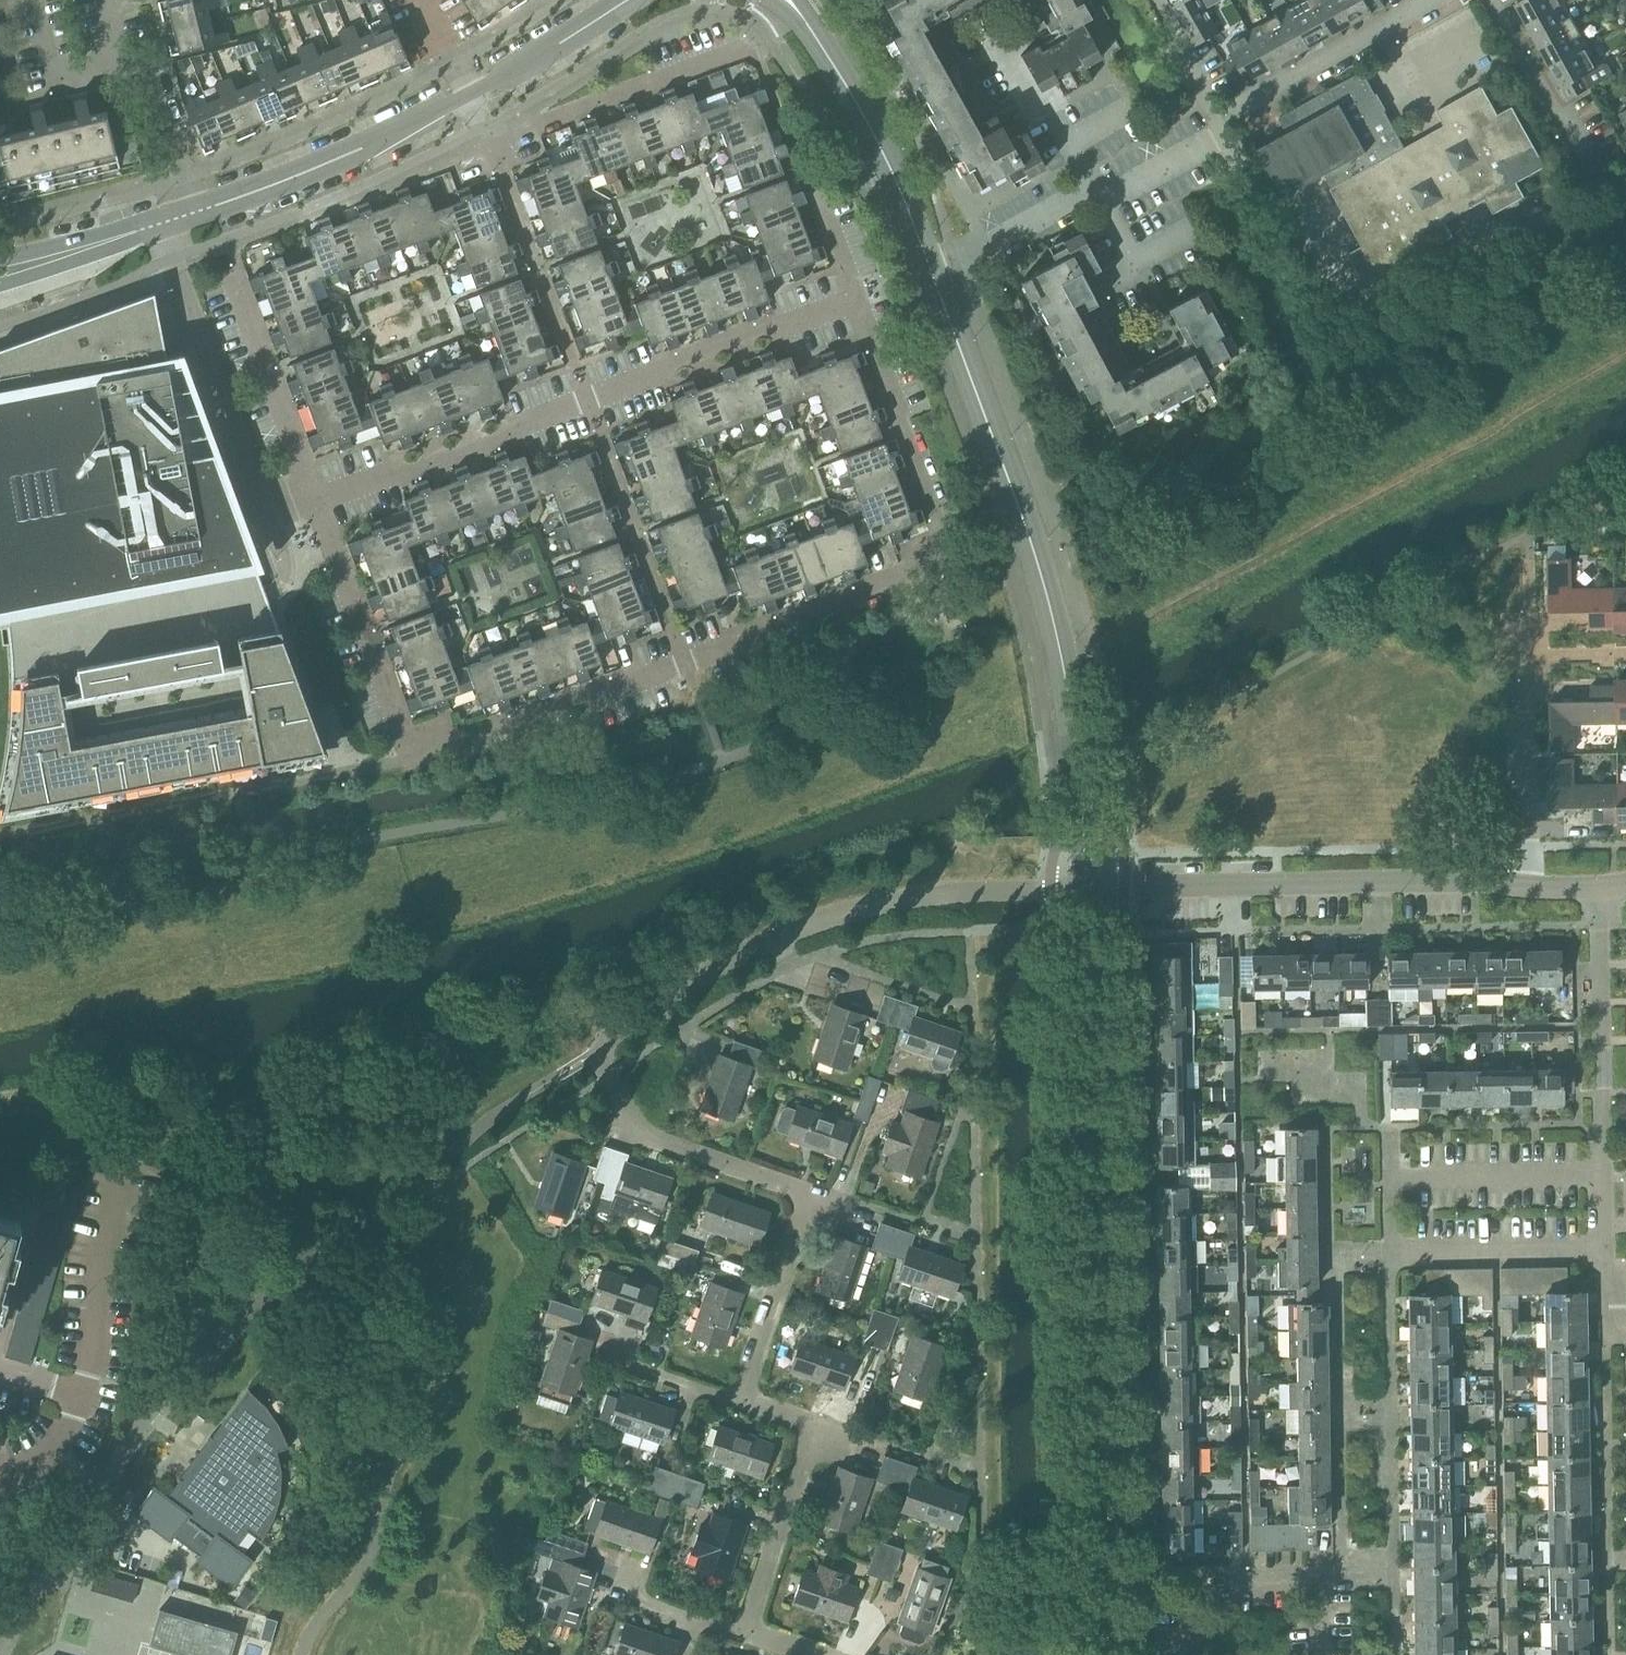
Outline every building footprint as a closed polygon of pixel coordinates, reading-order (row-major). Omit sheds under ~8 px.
[(161,10),(203,0),(163,0),(159,1),(161,10)] [(174,30),(212,21),(209,8),(221,5),(220,0),(203,0),(161,10),(164,20),(171,18),(174,30)] [(335,0),(327,0),(318,3),(321,13),(338,9),(335,0)] [(491,0),(464,0),(481,28),(490,22),(486,16),(496,9),(491,0)] [(496,9),(507,2),(511,9),(519,4),(517,0),(491,0),(496,9)] [(901,32),(893,37),(900,51),(896,53),(915,87),(919,85),(926,96),(933,110),(929,113),(949,147),(953,145),(967,171),(963,173),(973,190),(1008,171),(1012,180),(1026,172),(1029,176),(1046,166),(1026,130),(1022,132),(1010,139),(1007,135),(1001,123),(996,113),(987,118),(970,88),(965,92),(958,79),(957,79),(952,82),(946,70),(963,60),(944,25),(989,0),(883,0),(901,32)] [(1047,23),(1058,17),(1065,30),(1053,37),(1037,45),(1031,49),(1021,54),(1042,90),(1057,81),(1072,73),(1079,86),(1093,78),(1086,65),(1103,56),(1083,21),(1092,16),(1084,2),(1088,0),(1034,0),(1047,23)] [(1175,8),(1196,46),(1221,32),(1203,0),(1189,0),(1175,8)] [(1291,8),(1312,46),(1323,40),(1326,45),(1336,40),(1313,0),(1305,0),(1291,8)] [(1336,40),(1345,35),(1342,29),(1352,24),(1339,0),(1313,0),(1336,40)] [(1352,24),(1386,5),(1383,0),(1339,0),(1352,24)] [(1529,25),(1566,3),(1565,0),(1523,0),(1517,3),(1529,25)] [(1618,3),(1623,12),(1625,10),(1625,0),(1623,0),(1618,3)] [(1530,39),(1535,48),(1578,24),(1566,3),(1529,25),(1535,36),(1530,39)] [(1291,8),(1270,19),(1294,63),(1304,57),(1301,52),(1312,46),(1291,8)] [(369,24),(373,32),(388,67),(399,62),(402,69),(412,65),(388,11),(380,14),(381,18),(369,24)] [(1270,19),(1251,30),(1272,68),(1282,63),(1285,68),(1294,63),(1270,19)] [(212,21),(174,30),(177,42),(170,44),(172,54),(230,40),(227,31),(215,34),(212,21)] [(1545,55),(1552,66),(1590,45),(1578,24),(1535,48),(1540,58),(1545,55)] [(355,25),(347,28),(370,83),(379,79),(376,72),(388,67),(373,32),(360,37),(355,25)] [(344,44),(332,49),(347,84),(358,79),(361,87),(370,83),(347,28),(339,32),(344,44)] [(1272,68),(1251,30),(1229,43),(1236,56),(1224,62),(1238,87),(1272,68)] [(314,42),(306,46),(329,100),(338,97),(335,89),(347,84),(332,49),(319,54),(314,42)] [(1590,45),(1552,66),(1570,99),(1614,75),(1609,65),(1604,64),(1601,66),(1590,45)] [(303,61),(291,66),(306,102),(317,97),(320,104),(329,100),(306,46),(298,49),(303,61)] [(268,50),(261,52),(265,62),(272,60),(268,50)] [(196,69),(206,66),(202,55),(192,59),(196,69)] [(187,69),(183,59),(174,63),(178,72),(187,69)] [(273,59),(265,63),(288,118),(297,114),(294,107),(306,102),(291,66),(279,72),(273,59)] [(262,79),(250,84),(265,119),(276,114),(280,122),(288,118),(265,63),(257,66),(262,79)] [(1286,196),(1326,174),(1367,150),(1365,146),(1381,136),(1384,142),(1399,134),(1364,70),(1280,117),(1288,132),(1260,148),(1286,196)] [(1065,94),(1079,86),(1072,73),(1057,81),(1065,94)] [(233,77),(224,80),(247,135),(256,131),(253,124),(265,119),(250,84),(238,89),(233,77)] [(221,96),(209,101),(224,137),(235,132),(239,139),(247,135),(224,80),(216,84),(221,96)] [(104,88),(101,89),(122,172),(144,167),(126,95),(121,97),(119,88),(112,84),(103,86),(104,88)] [(1326,174),(1333,187),(1331,188),(1349,219),(1355,216),(1361,228),(1355,231),(1363,245),(1349,253),(1366,285),(1395,269),(1403,283),(1434,266),(1426,251),(1455,235),(1444,216),(1455,209),(1458,215),(1487,199),(1495,213),(1526,196),(1518,181),(1547,165),(1514,105),(1499,113),(1484,85),(1438,110),(1446,125),(1406,147),(1399,134),(1384,142),(1381,136),(1365,146),(1367,150),(1326,174)] [(667,101),(653,107),(668,148),(682,143),(688,141),(672,99),(678,97),(674,86),(663,91),(667,101)] [(728,101),(700,111),(708,133),(721,128),(728,147),(749,140),(733,99),(739,97),(735,86),(724,90),(728,101)] [(61,99),(58,99),(78,183),(122,172),(101,89),(99,90),(98,87),(90,89),(86,96),(86,97),(76,100),(76,99),(69,95),(60,97),(61,99)] [(765,87),(739,97),(733,99),(749,140),(769,132),(758,102),(769,98),(765,87)] [(7,105),(6,103),(8,102),(6,94),(0,90),(0,107),(7,105)] [(693,92),(678,97),(672,99),(688,141),(682,143),(686,154),(697,149),(693,139),(708,133),(700,111),(693,92)] [(224,137),(209,101),(197,106),(192,94),(183,98),(206,153),(215,149),(212,142),(224,137)] [(35,126),(22,130),(37,193),(78,183),(58,99),(55,100),(55,98),(47,100),(43,108),(43,109),(32,111),(35,126)] [(627,116),(613,121),(629,163),(643,157),(648,155),(633,114),(639,112),(635,101),(623,105),(627,116)] [(0,107),(0,202),(37,193),(22,130),(8,133),(6,123),(12,115),(10,107),(7,108),(7,105),(0,107)] [(653,107),(639,112),(633,114),(648,155),(643,157),(647,168),(658,164),(654,153),(668,148),(653,107)] [(573,136),(580,156),(589,178),(604,172),(609,170),(594,128),(599,126),(595,116),(584,120),(588,131),(573,136)] [(599,126),(594,128),(609,170),(604,172),(608,183),(613,181),(619,195),(625,193),(620,178),(619,179),(615,168),(629,163),(613,121),(599,126)] [(728,147),(733,161),(735,167),(777,151),(779,157),(789,153),(785,142),(775,146),(769,132),(749,140),(728,147)] [(735,167),(733,161),(722,165),(727,177),(737,172),(743,188),(784,172),(779,157),(777,151),(735,167)] [(537,160),(541,170),(547,168),(562,209),(583,201),(576,182),(589,178),(580,156),(553,166),(549,155),(537,160)] [(531,187),(541,217),(562,209),(547,168),(541,170),(516,180),(520,191),(531,187)] [(434,177),(424,181),(427,189),(437,185),(434,177)] [(745,194),(751,209),(753,215),(794,199),(796,205),(807,201),(803,189),(792,193),(787,178),(745,194)] [(462,200),(434,210),(443,232),(455,227),(462,246),(483,239),(468,198),(473,196),(469,185),(458,189),(462,200)] [(401,201),(387,206),(402,247),(416,242),(422,240),(406,198),(412,196),(408,186),(397,190),(401,201)] [(499,186),(473,196),(468,198),(483,239),(504,231),(493,201),(503,197),(499,186)] [(427,191),(412,196),(406,198),(422,240),(416,242),(420,253),(432,248),(428,238),(443,232),(434,210),(427,191)] [(1548,204),(1554,215),(1569,207),(1563,195),(1548,204)] [(755,220),(760,234),(781,226),(802,219),(796,205),(794,199),(753,215),(751,209),(740,213),(744,224),(755,220)] [(362,215),(348,220),(363,262),(377,257),(383,254),(367,213),(373,211),(369,200),(358,204),(362,215)] [(541,217),(547,231),(549,236),(590,221),(592,226),(603,222),(599,211),(588,215),(583,201),(562,209),(541,217)] [(387,206),(373,211),(367,213),(383,254),(377,257),(381,267),(392,263),(388,252),(402,247),(387,206)] [(307,235),(315,255),(323,277),(338,271),(343,269),(328,228),(334,226),(330,215),(318,219),(322,230),(307,235)] [(802,219),(781,226),(796,267),(802,265),(828,255),(823,244),(813,248),(802,219)] [(348,220),(334,226),(328,228),(343,269),(338,271),(342,282),(353,278),(349,267),(363,262),(348,220)] [(549,236),(547,231),(536,235),(540,246),(551,242),(557,257),(598,242),(592,226),(590,221),(549,236)] [(767,253),(755,258),(763,279),(791,269),(795,280),(806,276),(802,265),(796,267),(781,226),(760,234),(767,253)] [(462,246),(467,260),(469,266),(511,251),(513,256),(524,252),(519,241),(509,245),(504,231),(483,239),(462,246)] [(1129,361),(1098,303),(1093,293),(1084,277),(1101,268),(1082,231),(1064,241),(1066,245),(1052,252),(1057,261),(1021,280),(1031,298),(1035,296),(1049,322),(1045,324),(1053,340),(1050,341),(1059,357),(1062,356),(1079,388),(1082,386),(1090,400),(1099,395),(1118,430),(1136,421),(1134,417),(1159,403),(1162,407),(1196,389),(1194,385),(1208,378),(1203,369),(1238,350),(1229,332),(1224,334),(1211,309),(1215,306),(1205,288),(1169,307),(1179,325),(1184,323),(1198,349),(1179,358),(1176,353),(1142,371),(1145,377),(1119,390),(1109,372),(1129,361)] [(559,263),(565,278),(567,284),(608,268),(610,274),(621,270),(617,259),(606,263),(600,248),(559,263)] [(469,266),(467,260),(457,264),(461,276),(472,272),(477,287),(519,271),(513,256),(511,251),(469,266)] [(728,267),(714,273),(730,314),(744,309),(750,307),(734,265),(740,263),(736,253),(724,257),(728,267)] [(272,259),(276,269),(281,267),(297,308),(317,300),(310,281),(323,277),(315,255),(287,265),(283,255),(272,259)] [(755,258),(740,263),(734,265),(750,307),(744,309),(748,320),(759,315),(755,305),(770,299),(763,279),(755,258)] [(265,286),(276,316),(297,308),(281,267),(276,269),(250,279),(254,290),(265,286)] [(689,282),(675,287),(691,329),(705,324),(710,321),(695,280),(700,278),(696,267),(685,271),(689,282)] [(569,290),(574,303),(595,296),(615,288),(610,274),(608,268),(567,284),(565,278),(554,282),(558,294),(569,290)] [(714,273),(700,278),(695,280),(710,321),(705,324),(709,334),(720,330),(716,319),(730,314),(714,273)] [(479,293),(485,308),(487,313),(529,298),(531,304),(541,300),(537,288),(527,292),(521,277),(479,293)] [(650,297),(635,302),(643,324),(650,344),(666,338),(671,336),(656,295),(661,292),(657,282),(646,286),(650,297)] [(675,287),(661,292),(656,295),(671,336),(666,338),(669,349),(681,345),(677,334),(691,329),(675,287)] [(610,337),(604,339),(608,349),(620,345),(616,334),(643,324),(635,302),(622,307),(615,288),(595,296),(610,337)] [(0,348),(0,610),(7,608),(14,673),(13,730),(0,794),(0,819),(327,757),(268,596),(243,530),(242,526),(240,522),(214,452),(186,458),(167,354),(156,292),(0,348)] [(578,348),(604,339),(610,337),(595,296),(574,303),(585,333),(574,337),(578,348)] [(489,319),(494,333),(515,326),(536,318),(531,304),(529,298),(487,313),(485,308),(474,312),(479,323),(489,319)] [(276,316),(281,330),(283,335),(325,320),(327,326),(337,322),(333,310),(323,314),(317,300),(297,308),(276,316)] [(536,318),(515,326),(530,366),(536,364),(562,355),(558,343),(547,347),(536,318)] [(283,335),(281,330),(270,334),(275,345),(285,341),(291,356),(332,341),(327,326),(325,320),(283,335)] [(501,352),(489,357),(497,379),(525,368),(529,379),(540,375),(536,364),(530,366),(515,326),(494,333),(501,352)] [(1179,339),(1185,350),(1191,347),(1185,336),(1179,339)] [(293,362),(299,377),(301,383),(342,367),(344,373),(355,369),(351,358),(340,362),(335,347),(293,362)] [(826,364),(798,375),(807,396),(819,392),(826,411),(847,403),(832,362),(837,360),(833,349),(822,354),(826,364)] [(765,365),(751,370),(766,411),(780,406),(786,404),(770,363),(776,361),(772,350),(761,354),(765,365)] [(863,350),(837,360),(832,362),(847,403),(868,395),(857,366),(867,362),(863,350)] [(463,366),(449,372),(464,413),(478,408),(484,406),(468,364),(474,362),(470,352),(459,356),(463,366)] [(791,355),(776,361),(770,363),(786,404),(780,406),(784,417),(795,413),(791,402),(807,396),(798,375),(791,355)] [(489,357),(474,362),(468,364),(484,406),(478,408),(482,419),(493,415),(489,404),(504,398),(497,379),(489,357)] [(725,379),(711,385),(727,426),(741,421),(747,419),(731,377),(737,375),(733,364),(721,369),(725,379)] [(423,381),(410,386),(425,428),(439,423),(445,421),(429,379),(435,377),(431,366),(419,370),(423,381)] [(303,389),(308,403),(329,395),(350,387),(344,373),(342,367),(301,383),(299,377),(288,381),(292,393),(303,389)] [(751,370),(737,375),(731,377),(747,419),(741,421),(745,432),(756,427),(752,417),(766,411),(751,370)] [(449,372),(435,377),(429,379),(445,421),(439,423),(443,433),(454,429),(450,418),(464,413),(449,372)] [(671,400),(678,419),(687,441),(702,435),(707,433),(692,392),(698,390),(694,379),(682,383),(686,394),(671,400)] [(384,396),(369,401),(377,423),(385,443),(400,437),(405,435),(390,394),(396,392),(392,381),(380,385),(384,396)] [(711,385),(698,390),(692,392),(707,433),(702,435),(706,446),(717,442),(713,431),(727,426),(711,385)] [(410,386),(396,392),(390,394),(405,435),(400,437),(404,448),(415,444),(411,433),(425,428),(410,386)] [(344,436),(338,438),(342,449),(354,444),(350,434),(377,423),(369,401),(357,406),(350,387),(329,395),(344,436)] [(313,447),(338,438),(344,436),(329,395),(308,403),(319,432),(309,436),(313,447)] [(868,395),(847,403),(826,411),(831,425),(833,430),(875,415),(877,420),(888,416),(883,405),(873,409),(868,395)] [(833,430),(831,425),(820,429),(825,440),(835,436),(841,451),(883,435),(877,420),(875,415),(833,430)] [(636,423),(640,434),(645,431),(661,472),(681,464),(674,446),(687,441),(678,419),(651,429),(647,419),(636,423)] [(629,451),(640,480),(661,472),(645,431),(640,434),(614,443),(618,455),(629,451)] [(844,458),(833,462),(839,476),(849,472),(851,478),(893,462),(895,468),(905,464),(901,453),(890,457),(885,442),(843,457),(844,458)] [(560,463),(533,474),(541,496),(553,491),(560,510),(581,502),(566,461),(571,459),(567,448),(556,453),(560,463)] [(499,464),(485,469),(500,511),(514,505),(520,503),(504,462),(510,460),(506,449),(495,453),(499,464)] [(597,449),(571,459),(566,461),(581,502),(602,494),(591,465),(601,461),(597,449)] [(525,454),(510,460),(504,462),(520,503),(514,505),(518,516),(530,512),(526,501),(541,496),(533,474),(525,454)] [(858,497),(879,490),(900,482),(895,468),(893,462),(851,478),(849,472),(839,476),(838,476),(842,487),(853,483),(858,497)] [(460,478),(446,484),(461,525),(475,520),(481,518),(465,476),(471,474),(467,464),(456,468),(460,478)] [(640,480),(645,494),(647,500),(689,484),(691,490),(701,486),(697,474),(687,478),(681,464),(661,472),(640,480)] [(485,469),(471,474),(465,476),(481,518),(475,520),(479,531),(490,526),(486,516),(500,511),(485,469)] [(405,499),(413,518),(421,540),(436,535),(442,532),(426,491),(432,489),(428,478),(416,482),(420,493),(405,499)] [(900,482),(879,490),(894,530),(900,528),(926,518),(922,507),(911,511),(900,482)] [(446,484),(432,489),(426,491),(442,532),(436,535),(440,545),(451,541),(447,530),(461,525),(446,484)] [(647,500),(645,494),(634,498),(639,509),(649,505),(655,520),(696,505),(691,490),(689,484),(647,500)] [(865,516),(853,521),(861,543),(889,532),(893,543),(904,539),(900,528),(894,530),(879,490),(858,497),(865,516)] [(560,510),(565,524),(567,529),(609,514),(611,520),(622,516),(618,504),(607,508),(602,494),(581,502),(560,510)] [(657,526),(663,542),(665,547),(706,532),(708,537),(719,533),(715,522),(704,526),(699,511),(657,526)] [(567,529),(565,524),(555,528),(559,539),(570,535),(575,550),(617,535),(611,520),(609,514),(567,529)] [(827,531),(813,536),(828,577),(842,572),(848,570),(832,529),(838,526),(834,516),(823,520),(827,531)] [(370,522),(374,533),(380,531),(395,571),(415,564),(408,545),(421,540),(413,518),(385,529),(381,518),(370,522)] [(853,521),(838,526),(832,529),(848,570),(842,572),(846,583),(858,579),(854,568),(869,562),(861,543),(853,521)] [(787,545),(773,551),(789,592),(803,587),(809,585),(793,543),(799,541),(795,530),(783,535),(787,545)] [(363,550),(374,579),(395,571),(380,531),(374,533),(348,542),(352,554),(363,550)] [(667,553),(672,567),(693,559),(714,551),(708,537),(706,532),(665,547),(663,542),(652,545),(656,557),(667,553)] [(813,536),(799,541),(793,543),(809,585),(803,587),(807,597),(818,593),(814,582),(828,577),(813,536)] [(577,556),(583,571),(585,577),(627,561),(629,567),(639,563),(635,552),(624,556),(619,541),(577,556)] [(748,560),(733,566),(741,587),(748,607),(764,601),(769,599),(754,558),(760,556),(755,545),(744,549),(748,560)] [(708,600),(702,602),(706,612),(718,608),(714,598),(741,587),(733,566),(721,570),(714,551),(693,559),(708,600)] [(773,551),(760,556),(754,558),(769,599),(764,601),(768,612),(779,608),(775,597),(789,592),(773,551)] [(1590,627),(1616,626),(1616,588),(1572,589),(1571,558),(1549,558),(1550,612),(1590,611),(1590,627)] [(677,612),(702,602),(708,600),(693,559),(672,567),(683,596),(673,600),(677,612)] [(587,583),(593,597),(613,589),(634,581),(629,567),(627,561),(585,577),(583,571),(572,575),(577,586),(587,583)] [(374,579),(379,593),(381,599),(423,583),(425,589),(436,585),(431,574),(421,578),(415,564),(395,571),(374,579)] [(634,581),(613,589),(628,630),(634,627),(660,618),(656,606),(645,610),(634,581)] [(381,599),(379,593),(368,597),(373,608),(383,604),(389,619),(431,604),(425,589),(423,583),(381,599)] [(1616,626),(1616,631),(1625,631),(1625,588),(1616,588),(1616,626)] [(600,615),(587,620),(595,642),(623,632),(627,642),(638,638),(634,627),(628,630),(613,589),(593,597),(600,615)] [(391,626),(397,641),(399,646),(440,631),(443,637),(453,633),(449,621),(438,625),(433,610),(391,626)] [(561,630),(547,635),(562,677),(576,671),(582,669),(566,628),(572,626),(568,615),(557,619),(561,630)] [(587,620),(572,626),(566,628),(582,669),(576,671),(580,682),(592,678),(588,667),(603,662),(595,642),(587,620)] [(521,644),(508,650),(523,691),(537,686),(543,684),(527,642),(533,640),(529,629),(517,634),(521,644)] [(401,652),(406,666),(427,658),(448,651),(443,637),(440,631),(399,646),(397,641),(386,645),(390,656),(401,652)] [(547,635),(533,640),(527,642),(543,684),(537,686),(541,697),(552,693),(548,682),(562,677),(547,635)] [(482,659),(467,665),(475,687),(483,706),(498,701),(503,699),(488,657),(494,655),(490,644),(478,648),(482,659)] [(508,650),(494,655),(488,657),(503,699),(498,701),(502,712),(513,707),(509,697),(523,691),(508,650)] [(442,699),(437,701),(441,712),(452,708),(448,697),(475,687),(467,665),(455,669),(448,651),(427,658),(442,699)] [(411,711),(437,701),(442,699),(427,658),(406,666),(417,695),(407,699),(411,711)] [(1617,679),(1617,684),(1618,723),(1625,722),(1625,679),(1617,679)] [(1575,723),(1618,723),(1617,684),(1591,685),(1592,700),(1552,701),(1552,750),(1575,750),(1575,723)] [(1594,822),(1619,821),(1620,821),(1619,783),(1575,783),(1575,758),(1553,758),(1553,807),(1594,806),(1594,822)] [(1154,956),(1155,982),(1193,981),(1193,941),(1163,942),(1164,956),(1154,956)] [(1531,949),(1503,950),(1503,984),(1532,984),(1531,949)] [(1560,949),(1531,949),(1532,984),(1561,983),(1560,949)] [(1447,985),(1475,985),(1474,950),(1446,951),(1447,985)] [(1474,950),(1475,985),(1475,994),(1503,993),(1503,984),(1503,950),(1474,950)] [(1389,986),(1418,986),(1418,951),(1389,952),(1389,986)] [(1418,986),(1447,985),(1446,951),(1418,951),(1418,986)] [(1339,952),(1310,953),(1311,987),(1339,987),(1339,952)] [(1368,952),(1339,952),(1339,987),(1368,987),(1368,952)] [(1283,988),(1282,953),(1253,954),(1254,988),(1283,988)] [(1310,953),(1282,953),(1283,988),(1311,987),(1310,953)] [(1219,956),(1219,981),(1233,981),(1233,955),(1219,956)] [(1155,982),(1155,1008),(1194,1007),(1193,981),(1155,982)] [(1233,981),(1219,981),(1220,995),(1234,995),(1233,981)] [(914,1017),(910,1030),(904,1045),(934,1055),(932,1061),(935,1067),(943,1070),(948,1067),(961,1032),(915,1016),(919,1005),(886,994),(882,1006),(914,1017)] [(1379,1025),(1379,998),(1365,999),(1365,1025),(1379,1025)] [(1392,998),(1379,998),(1379,1025),(1392,1024),(1392,998)] [(1255,1000),(1242,1001),(1243,1027),(1256,1027),(1255,1000)] [(865,1014),(833,1003),(815,1057),(846,1068),(865,1014)] [(877,1018),(910,1030),(914,1017),(882,1006),(877,1018)] [(1155,1008),(1155,1034),(1194,1033),(1194,1007),(1155,1008)] [(1532,1022),(1532,1012),(1515,1013),(1516,1022),(1532,1022)] [(1548,1012),(1532,1012),(1532,1022),(1548,1022),(1548,1012)] [(1476,1023),(1475,1013),(1459,1014),(1459,1023),(1476,1023)] [(1491,1013),(1475,1013),(1476,1023),(1491,1023),(1491,1013)] [(1434,1014),(1418,1014),(1418,1024),(1434,1024),(1434,1014)] [(1283,1017),(1283,1026),(1300,1026),(1300,1016),(1283,1017)] [(1324,1025),(1339,1025),(1339,1016),(1324,1016),(1324,1025)] [(1223,1018),(1224,1033),(1235,1033),(1234,1018),(1223,1018)] [(1533,1041),(1533,1031),(1516,1031),(1516,1041),(1533,1041)] [(1548,1031),(1533,1031),(1533,1041),(1548,1041),(1548,1031)] [(1476,1042),(1476,1032),(1459,1032),(1459,1042),(1476,1042)] [(1491,1032),(1476,1032),(1476,1042),(1491,1042),(1491,1032)] [(1155,1034),(1156,1060),(1185,1059),(1195,1059),(1194,1033),(1155,1034)] [(1235,1033),(1224,1033),(1224,1050),(1235,1049),(1235,1033)] [(1380,1033),(1380,1059),(1393,1059),(1392,1033),(1380,1033)] [(1418,1033),(1418,1043),(1435,1043),(1434,1033),(1418,1033)] [(721,1054),(702,1108),(734,1119),(752,1066),(757,1068),(763,1049),(735,1039),(729,1057),(721,1054)] [(1156,1060),(1156,1086),(1186,1085),(1185,1059),(1156,1060)] [(1533,1068),(1505,1069),(1505,1104),(1534,1103),(1533,1068)] [(1562,1068),(1533,1068),(1534,1103),(1563,1103),(1563,1090),(1574,1090),(1573,1068),(1562,1068)] [(1477,1069),(1448,1070),(1449,1104),(1477,1104),(1477,1069)] [(1505,1069),(1477,1069),(1477,1104),(1505,1104),(1505,1069)] [(1224,1070),(1225,1085),(1235,1085),(1234,1070),(1224,1070)] [(1420,1105),(1420,1070),(1391,1071),(1391,1105),(1420,1105)] [(1448,1070),(1420,1070),(1420,1105),(1449,1104),(1448,1070)] [(854,1115),(868,1120),(882,1078),(869,1074),(854,1115)] [(1156,1097),(1152,1098),(1152,1112),(1196,1111),(1195,1100),(1191,1098),(1191,1085),(1186,1085),(1156,1086),(1156,1097)] [(1225,1085),(1221,1085),(1222,1111),(1235,1110),(1235,1085),(1225,1085)] [(932,1119),(939,1098),(909,1088),(902,1109),(907,1111),(902,1124),(893,1121),(884,1148),(893,1151),(888,1165),(920,1175),(939,1121),(932,1119)] [(789,1132),(788,1137),(842,1155),(852,1124),(798,1106),(797,1110),(787,1107),(783,1109),(778,1125),(780,1129),(789,1132)] [(1157,1128),(1157,1138),(1196,1138),(1196,1111),(1152,1112),(1153,1126),(1157,1128)] [(1235,1121),(1225,1122),(1225,1138),(1236,1137),(1235,1121)] [(1285,1128),(1285,1155),(1315,1154),(1315,1128),(1285,1128)] [(1196,1138),(1157,1138),(1158,1165),(1196,1164),(1196,1138)] [(1244,1140),(1245,1156),(1255,1155),(1255,1140),(1244,1140)] [(594,1178),(606,1182),(617,1149),(605,1145),(594,1178)] [(617,1149),(606,1182),(602,1195),(614,1199),(611,1207),(657,1223),(672,1178),(626,1163),(630,1153),(617,1149)] [(555,1151),(536,1205),(568,1216),(586,1162),(555,1151)] [(1285,1155),(1286,1181),(1315,1180),(1315,1154),(1285,1155)] [(1255,1155),(1245,1156),(1245,1172),(1255,1172),(1255,1155)] [(1210,1162),(1210,1174),(1236,1174),(1236,1162),(1210,1162)] [(5,1191),(11,1167),(0,1164),(0,1190),(5,1191)] [(5,1191),(16,1195),(23,1170),(11,1167),(5,1191)] [(16,1195),(27,1198),(34,1174),(23,1170),(16,1195)] [(1236,1174),(1210,1174),(1210,1189),(1237,1188),(1236,1174)] [(871,1194),(875,1183),(863,1179),(859,1190),(871,1194)] [(1286,1181),(1286,1207),(1316,1206),(1315,1180),(1286,1181)] [(1158,1186),(1158,1213),(1188,1213),(1187,1186),(1158,1186)] [(770,1212),(713,1192),(702,1224),(759,1244),(770,1212)] [(1245,1192),(1246,1208),(1256,1207),(1255,1192),(1245,1192)] [(1224,1211),(1234,1211),(1233,1200),(1224,1200),(1224,1211)] [(1286,1207),(1287,1233),(1316,1232),(1316,1206),(1286,1207)] [(1256,1207),(1246,1208),(1246,1224),(1256,1224),(1256,1207)] [(1226,1212),(1227,1228),(1237,1228),(1237,1211),(1226,1212)] [(1158,1213),(1159,1239),(1197,1238),(1196,1213),(1188,1213),(1158,1213)] [(0,1218),(0,1281),(17,1222),(0,1218)] [(45,1219),(42,1230),(66,1238),(70,1226),(45,1219)] [(910,1246),(906,1258),(899,1277),(953,1296),(964,1264),(910,1246),(915,1233),(881,1222),(877,1235),(910,1246)] [(42,1230),(38,1242),(63,1249),(66,1238),(42,1230)] [(1278,1248),(1278,1259),(1317,1258),(1316,1232),(1287,1233),(1287,1248),(1278,1248)] [(818,1289),(850,1299),(868,1246),(836,1235),(818,1289)] [(873,1247),(906,1258),(910,1246),(877,1235),(873,1247)] [(666,1238),(662,1250),(698,1263),(702,1250),(666,1238)] [(1159,1239),(1159,1265),(1197,1264),(1197,1238),(1159,1239)] [(38,1242),(35,1253),(60,1260),(63,1249),(38,1242)] [(1246,1243),(1246,1260),(1257,1259),(1256,1243),(1246,1243)] [(1227,1248),(1227,1264),(1238,1264),(1238,1248),(1227,1248)] [(698,1263),(662,1250),(657,1262),(694,1275),(698,1263)] [(35,1253),(32,1264),(57,1271),(60,1260),(35,1253)] [(1296,1285),(1296,1294),(1317,1294),(1316,1285),(1317,1285),(1317,1258),(1278,1259),(1279,1286),(1296,1285)] [(1257,1259),(1246,1260),(1247,1276),(1257,1275),(1257,1259)] [(32,1264),(29,1276),(53,1283),(57,1271),(32,1264)] [(1159,1265),(1160,1291),(1189,1291),(1198,1290),(1197,1264),(1159,1265)] [(1238,1264),(1227,1264),(1228,1280),(1238,1280),(1238,1264)] [(1519,1293),(1528,1293),(1528,1266),(1515,1267),(1515,1293),(1519,1293)] [(1528,1293),(1541,1293),(1541,1266),(1528,1266),(1528,1293)] [(1541,1293),(1545,1293),(1545,1292),(1554,1292),(1554,1266),(1541,1266),(1541,1293)] [(1554,1266),(1554,1292),(1568,1292),(1567,1266),(1554,1266)] [(1466,1267),(1453,1268),(1453,1294),(1462,1294),(1466,1294),(1466,1267)] [(1479,1267),(1466,1267),(1466,1294),(1479,1294),(1479,1267)] [(1493,1267),(1479,1267),(1479,1294),(1483,1294),(1493,1294),(1493,1267)] [(1502,1293),(1515,1293),(1515,1267),(1501,1267),(1502,1293)] [(1427,1268),(1427,1294),(1440,1294),(1440,1268),(1427,1268)] [(1453,1268),(1440,1268),(1440,1294),(1450,1294),(1450,1295),(1453,1294),(1453,1268)] [(603,1269),(592,1301),(647,1319),(658,1287),(603,1269)] [(29,1276),(25,1287),(50,1294),(53,1283),(29,1276)] [(693,1335),(724,1346),(743,1292),(711,1281),(693,1335)] [(25,1287),(22,1298),(47,1305),(50,1294),(25,1287)] [(1160,1291),(1160,1317),(1189,1317),(1189,1291),(1160,1291)] [(1545,1293),(1546,1320),(1586,1319),(1585,1292),(1568,1292),(1554,1292),(1545,1292),(1545,1293)] [(1515,1293),(1502,1293),(1502,1321),(1513,1321),(1512,1307),(1519,1307),(1519,1293),(1515,1293)] [(1288,1303),(1289,1329),(1327,1329),(1326,1302),(1317,1302),(1317,1294),(1296,1294),(1296,1303),(1288,1303)] [(1427,1294),(1410,1295),(1410,1323),(1450,1322),(1450,1308),(1463,1308),(1462,1294),(1453,1294),(1450,1295),(1450,1294),(1440,1294),(1427,1294)] [(1493,1307),(1493,1294),(1483,1294),(1483,1307),(1493,1307)] [(22,1298),(19,1310),(44,1317),(47,1305),(22,1298)] [(552,1298),(548,1311),(581,1322),(585,1310),(552,1298)] [(1228,1300),(1228,1316),(1239,1316),(1238,1300),(1228,1300)] [(863,1341),(875,1345),(887,1311),(875,1307),(863,1341)] [(19,1310),(16,1321),(40,1328),(44,1317),(19,1310)] [(581,1322),(548,1311),(544,1323),(561,1329),(539,1393),(570,1403),(593,1339),(577,1334),(581,1322)] [(887,1311),(875,1345),(888,1349),(899,1316),(887,1311)] [(1247,1314),(1248,1330),(1258,1330),(1258,1314),(1247,1314)] [(1160,1317),(1160,1343),(1200,1342),(1199,1316),(1189,1317),(1160,1317)] [(1239,1316),(1228,1316),(1229,1332),(1239,1332),(1239,1316)] [(1546,1320),(1546,1347),(1586,1346),(1586,1319),(1546,1320)] [(16,1321),(13,1332),(37,1339),(40,1328),(16,1321)] [(1513,1321),(1502,1321),(1502,1334),(1513,1334),(1513,1321)] [(1410,1323),(1411,1350),(1451,1349),(1450,1322),(1410,1323)] [(542,1332),(533,1328),(529,1339),(538,1343),(542,1332)] [(1289,1355),(1298,1355),(1327,1355),(1327,1329),(1289,1329),(1289,1355)] [(1258,1330),(1248,1330),(1248,1346),(1258,1346),(1258,1330)] [(650,1331),(645,1346),(656,1350),(661,1334),(650,1331)] [(13,1332),(9,1344),(34,1351),(37,1339),(13,1332)] [(896,1388),(927,1399),(946,1345),(914,1334),(896,1388)] [(1484,1335),(1484,1348),(1494,1348),(1494,1334),(1484,1335)] [(802,1337),(791,1369),(845,1388),(856,1356),(802,1337)] [(1160,1343),(1161,1369),(1190,1369),(1200,1368),(1200,1342),(1160,1343)] [(34,1351),(9,1344),(6,1355),(30,1362),(34,1351)] [(1546,1347),(1547,1374),(1587,1374),(1586,1346),(1546,1347)] [(1494,1348),(1484,1348),(1484,1361),(1495,1361),(1494,1348)] [(1411,1350),(1411,1377),(1451,1376),(1451,1349),(1411,1350)] [(1229,1352),(1229,1368),(1240,1368),(1239,1352),(1229,1352)] [(1298,1355),(1298,1381),(1328,1381),(1327,1355),(1298,1355)] [(1503,1361),(1503,1375),(1514,1375),(1513,1361),(1503,1361)] [(1248,1367),(1249,1382),(1259,1382),(1259,1366),(1248,1367)] [(1240,1368),(1229,1368),(1230,1384),(1240,1384),(1240,1368)] [(1161,1369),(1161,1395),(1191,1395),(1190,1369),(1161,1369)] [(1547,1374),(1547,1401),(1587,1401),(1587,1374),(1547,1374)] [(1514,1375),(1503,1375),(1504,1389),(1514,1388),(1514,1375)] [(1411,1377),(1411,1404),(1452,1403),(1451,1376),(1411,1377)] [(1290,1407),(1299,1407),(1328,1407),(1328,1381),(1298,1381),(1290,1381),(1290,1407)] [(1259,1382),(1249,1382),(1249,1399),(1259,1399),(1259,1382)] [(134,1514),(135,1514),(171,1540),(170,1541),(171,1541),(175,1536),(201,1555),(196,1560),(197,1561),(197,1560),(233,1587),(232,1587),(233,1588),(254,1559),(253,1559),(236,1546),(240,1542),(245,1535),(249,1530),(262,1540),(264,1539),(263,1538),(269,1527),(274,1520),(275,1518),(275,1516),(279,1503),(281,1494),(282,1483),(282,1470),(278,1450),(290,1446),(290,1445),(289,1445),(284,1434),(280,1424),(272,1412),(267,1406),(266,1405),(266,1404),(256,1395),(250,1390),(250,1389),(249,1388),(225,1419),(226,1420),(220,1428),(213,1436),(211,1435),(209,1439),(210,1440),(184,1476),(182,1474),(179,1478),(181,1479),(169,1496),(156,1486),(155,1485),(155,1486),(134,1514)] [(1485,1389),(1485,1403),(1495,1403),(1495,1389),(1485,1389)] [(611,1421),(611,1423),(664,1441),(675,1410),(621,1391),(619,1397),(608,1393),(600,1417),(611,1421)] [(1161,1395),(1162,1421),(1191,1421),(1191,1395),(1161,1395)] [(1547,1401),(1548,1429),(1588,1428),(1587,1401),(1547,1401)] [(1411,1404),(1412,1431),(1452,1431),(1452,1403),(1411,1404)] [(1495,1403),(1485,1403),(1486,1416),(1496,1416),(1495,1403)] [(1230,1404),(1230,1420),(1241,1420),(1240,1404),(1230,1404)] [(1299,1407),(1299,1433),(1329,1433),(1328,1407),(1299,1407)] [(1504,1415),(1504,1429),(1515,1429),(1514,1415),(1504,1415)] [(1249,1418),(1250,1434),(1260,1434),(1259,1418),(1249,1418)] [(1241,1420),(1230,1420),(1230,1436),(1241,1436),(1241,1420)] [(1162,1421),(1162,1447),(1192,1447),(1191,1421),(1162,1421)] [(720,1425),(709,1457),(763,1475),(774,1443),(720,1425)] [(1548,1429),(1548,1456),(1588,1455),(1588,1428),(1548,1429)] [(1515,1429),(1504,1429),(1505,1442),(1515,1442),(1515,1429)] [(1412,1431),(1412,1458),(1452,1458),(1452,1431),(1412,1431)] [(1299,1433),(1300,1459),(1329,1459),(1329,1433),(1299,1433)] [(1260,1434),(1250,1434),(1250,1450),(1260,1450),(1260,1434)] [(591,1452),(594,1444),(584,1441),(582,1449),(591,1452)] [(1486,1443),(1486,1457),(1496,1457),(1496,1443),(1486,1443)] [(1162,1447),(1163,1473),(1192,1473),(1202,1472),(1201,1447),(1192,1447),(1162,1447)] [(914,1478),(909,1490),(903,1509),(957,1527),(968,1496),(914,1477),(918,1465),(885,1454),(881,1467),(914,1478)] [(1548,1456),(1549,1483),(1589,1482),(1588,1455),(1548,1456)] [(1231,1456),(1231,1472),(1242,1472),(1241,1456),(1231,1456)] [(1496,1457),(1486,1457),(1487,1470),(1497,1470),(1496,1457)] [(1412,1458),(1413,1486),(1453,1485),(1452,1458),(1412,1458)] [(1300,1459),(1300,1485),(1329,1485),(1329,1459),(1300,1459)] [(648,1490),(665,1496),(669,1483),(673,1471),(656,1465),(648,1490)] [(822,1520),(853,1531),(872,1477),(840,1466),(822,1520)] [(877,1479),(909,1490),(914,1478),(881,1467),(877,1479)] [(1250,1470),(1250,1486),(1261,1486),(1260,1470),(1250,1470)] [(1505,1470),(1506,1484),(1516,1483),(1515,1470),(1505,1470)] [(706,1482),(673,1471),(669,1483),(701,1494),(706,1482)] [(1242,1472),(1231,1472),(1231,1488),(1242,1488),(1242,1472)] [(1158,1485),(1158,1499),(1193,1499),(1192,1473),(1163,1473),(1163,1484),(1158,1485)] [(1549,1483),(1549,1510),(1589,1509),(1589,1482),(1549,1483)] [(669,1483),(665,1496),(697,1507),(701,1494),(669,1483)] [(1516,1483),(1506,1484),(1506,1497),(1516,1497),(1516,1483)] [(1300,1485),(1290,1485),(1291,1522),(1301,1522),(1303,1522),(1317,1522),(1317,1527),(1330,1527),(1329,1485),(1300,1485)] [(1413,1486),(1413,1513),(1453,1512),(1453,1485),(1413,1486)] [(1261,1486),(1250,1486),(1251,1502),(1261,1502),(1261,1486)] [(661,1519),(596,1497),(585,1528),(650,1551),(661,1519)] [(1497,1497),(1486,1497),(1486,1511),(1497,1511),(1497,1497)] [(1163,1515),(1164,1525),(1193,1525),(1193,1499),(1158,1499),(1158,1514),(1163,1515)] [(1261,1506),(1251,1506),(1251,1523),(1265,1523),(1268,1523),(1268,1510),(1263,1506),(1261,1506)] [(1549,1510),(1550,1537),(1590,1536),(1589,1509),(1549,1510)] [(1228,1510),(1229,1524),(1242,1524),(1242,1510),(1228,1510)] [(1498,1511),(1488,1511),(1488,1524),(1498,1524),(1498,1511)] [(1413,1513),(1414,1540),(1454,1539),(1453,1512),(1413,1513)] [(701,1553),(697,1567),(728,1577),(747,1523),(715,1513),(711,1526),(702,1523),(693,1550),(701,1553)] [(1291,1522),(1278,1523),(1278,1549),(1291,1549),(1291,1522)] [(1291,1522),(1291,1549),(1304,1549),(1303,1522),(1301,1522),(1291,1522)] [(1317,1522),(1303,1522),(1304,1549),(1317,1549),(1317,1527),(1317,1522)] [(1265,1549),(1265,1523),(1251,1523),(1252,1550),(1265,1549)] [(1268,1523),(1265,1523),(1265,1549),(1278,1549),(1278,1523),(1268,1523)] [(1507,1524),(1507,1538),(1517,1538),(1517,1523),(1507,1524)] [(1242,1524),(1229,1524),(1229,1550),(1243,1550),(1242,1524)] [(1193,1525),(1164,1525),(1164,1552),(1194,1551),(1193,1525)] [(550,1528),(546,1540),(585,1553),(589,1542),(550,1528)] [(585,1553),(546,1540),(531,1535),(526,1548),(553,1557),(549,1570),(547,1569),(538,1596),(551,1600),(546,1614),(578,1625),(596,1571),(581,1566),(585,1553)] [(1550,1537),(1550,1564),(1590,1564),(1590,1536),(1550,1537)] [(1517,1538),(1507,1538),(1507,1551),(1517,1551),(1517,1538)] [(867,1572),(879,1576),(891,1543),(878,1539),(867,1572)] [(1414,1540),(1414,1567),(1454,1566),(1454,1539),(1414,1540)] [(891,1543),(879,1576),(892,1581),(903,1547),(891,1543)] [(1488,1551),(1488,1566),(1498,1566),(1498,1551),(1488,1551)] [(918,1567),(900,1620),(904,1622),(901,1632),(903,1636),(920,1642),(924,1640),(927,1630),(931,1631),(950,1577),(944,1576),(948,1564),(924,1556),(921,1567),(918,1567)] [(805,1569),(794,1600),(848,1619),(859,1587),(846,1583),(849,1573),(822,1564),(818,1573),(805,1569)] [(1550,1564),(1551,1591),(1591,1591),(1590,1564),(1550,1564)] [(1414,1567),(1415,1594),(1455,1594),(1454,1566),(1414,1567)] [(1498,1566),(1488,1566),(1488,1578),(1498,1578),(1498,1566)] [(92,1589),(102,1592),(107,1574),(97,1571),(92,1589)] [(1507,1578),(1507,1592),(1518,1592),(1517,1578),(1507,1578)] [(247,1586),(237,1599),(247,1607),(257,1593),(256,1593),(247,1586)] [(1551,1591),(1551,1619),(1591,1618),(1591,1591),(1551,1591)] [(1518,1592),(1507,1592),(1508,1605),(1518,1605),(1518,1592)] [(1415,1594),(1415,1621),(1455,1621),(1455,1594),(1415,1594)] [(1489,1606),(1489,1620),(1499,1620),(1499,1606),(1489,1606)] [(238,1631),(160,1608),(150,1644),(171,1650),(169,1654),(231,1654),(238,1631)] [(1508,1611),(1508,1619),(1534,1619),(1534,1611),(1508,1611)] [(264,1625),(263,1629),(274,1632),(278,1620),(267,1616),(264,1625)] [(1551,1619),(1551,1646),(1592,1645),(1591,1618),(1551,1619)] [(1499,1620),(1489,1620),(1489,1633),(1499,1632),(1499,1620)] [(1415,1621),(1416,1649),(1456,1648),(1455,1621),(1415,1621)] [(680,1641),(626,1623),(615,1654),(616,1654),(675,1654),(680,1641)] [(1508,1632),(1508,1646),(1518,1646),(1518,1632),(1508,1632)] [(1552,1654),(1592,1654),(1592,1645),(1551,1646),(1552,1654)] [(1508,1646),(1509,1654),(1519,1654),(1518,1646),(1508,1646)]
